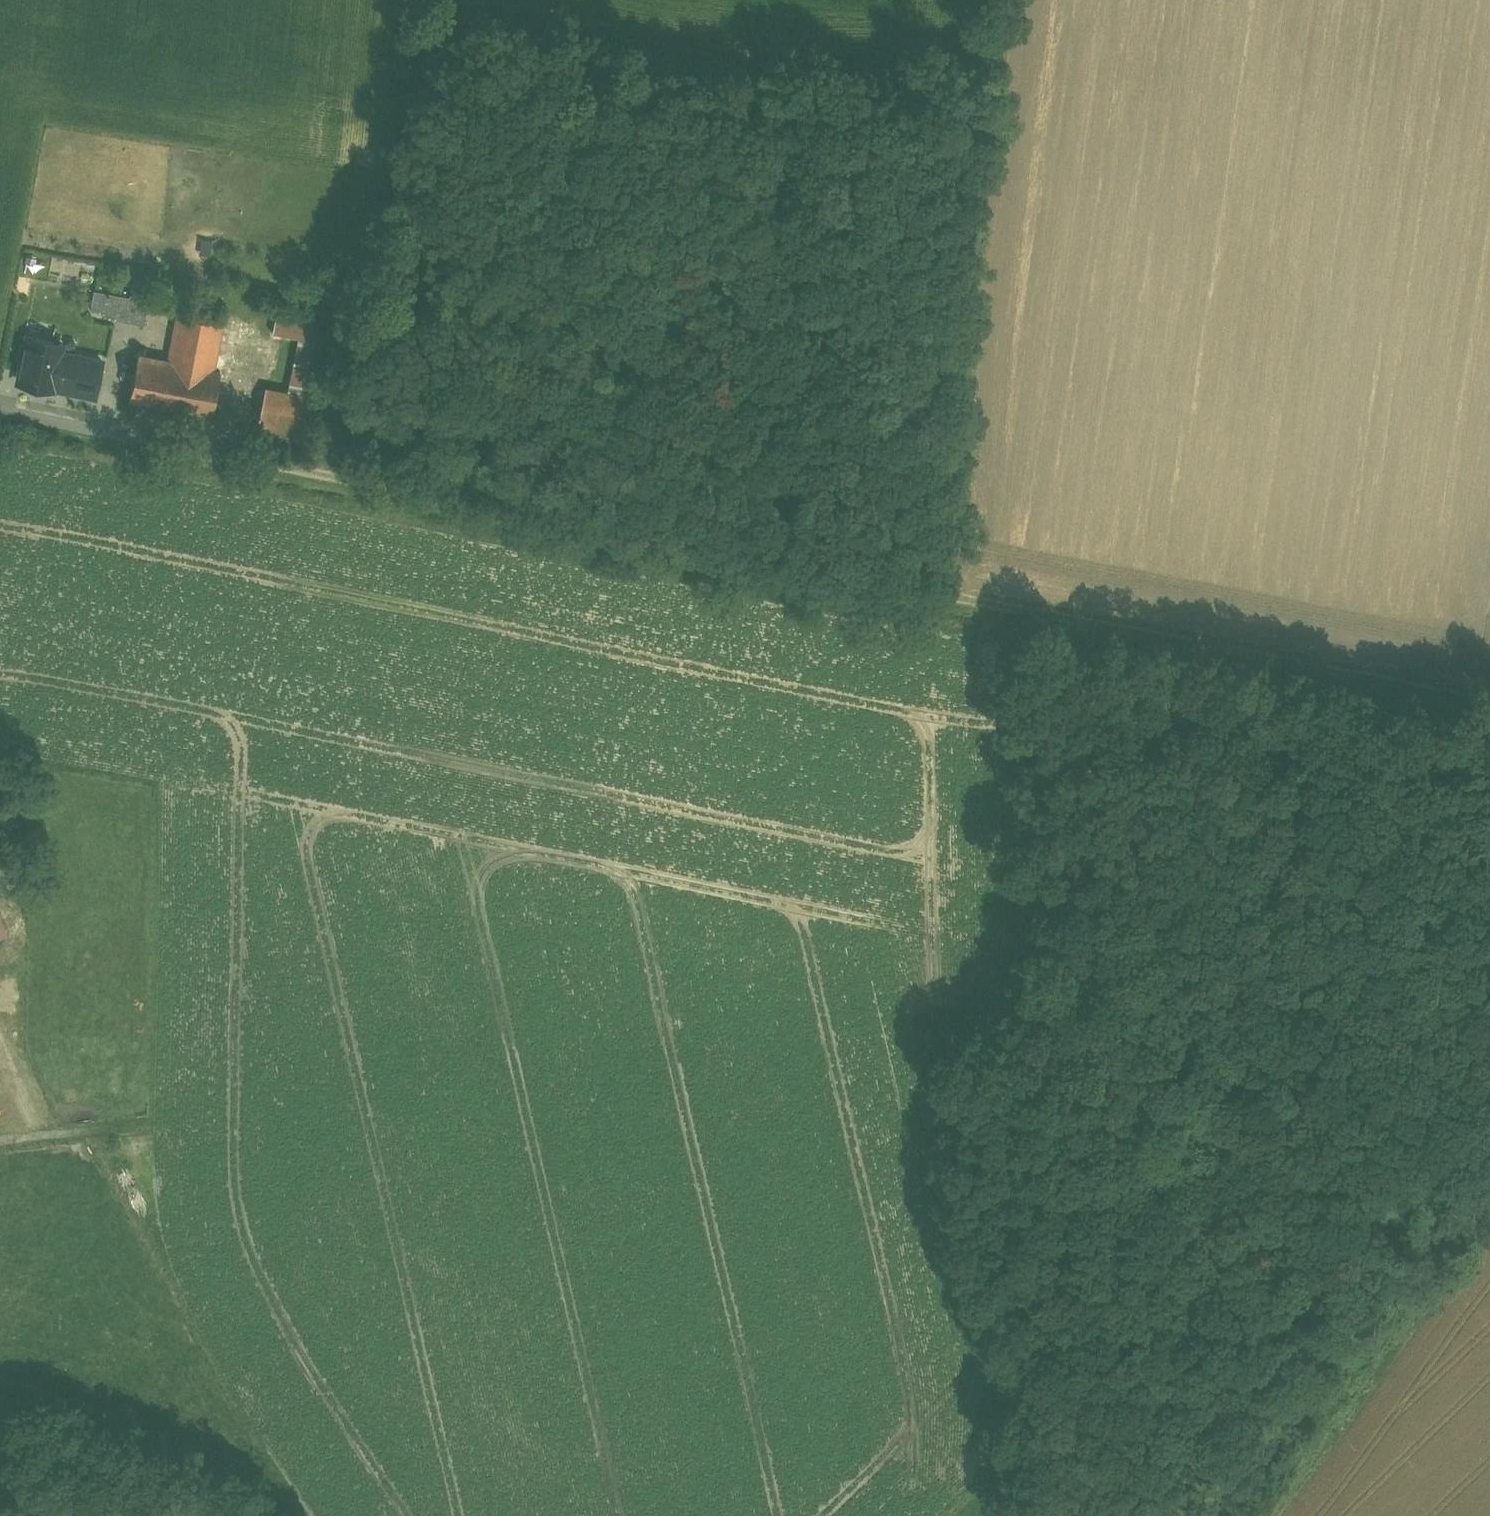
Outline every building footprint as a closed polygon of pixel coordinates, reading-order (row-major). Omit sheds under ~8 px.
[(130,296),(95,290),(89,319),(77,317),(77,318),(52,313),(47,339),(72,343),(67,373),(103,380),(115,319),(125,320),(130,296)] [(150,297),(131,293),(130,296),(125,320),(145,324),(150,297)] [(329,320),(278,310),(273,332),(299,337),(325,342),(329,320)] [(223,321),(179,312),(170,361),(191,365),(214,369),(223,321)] [(325,342),(299,337),(288,391),(314,397),(325,342)] [(170,361),(139,355),(130,399),(212,415),(221,371),(214,369),(191,365),(170,361)] [(279,407),(263,404),(255,442),(272,445),(279,407)]
